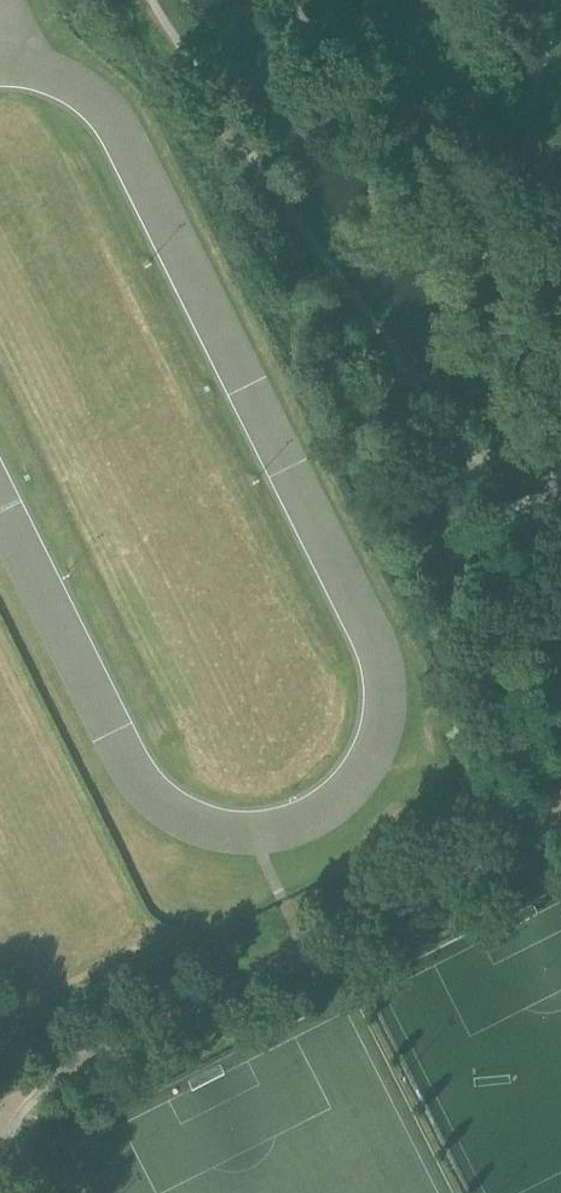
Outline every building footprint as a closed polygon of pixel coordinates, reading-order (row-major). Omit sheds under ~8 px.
[(20,1145),(24,1154),(26,1158),(36,1153),(34,1149),(30,1140),(20,1145)]
